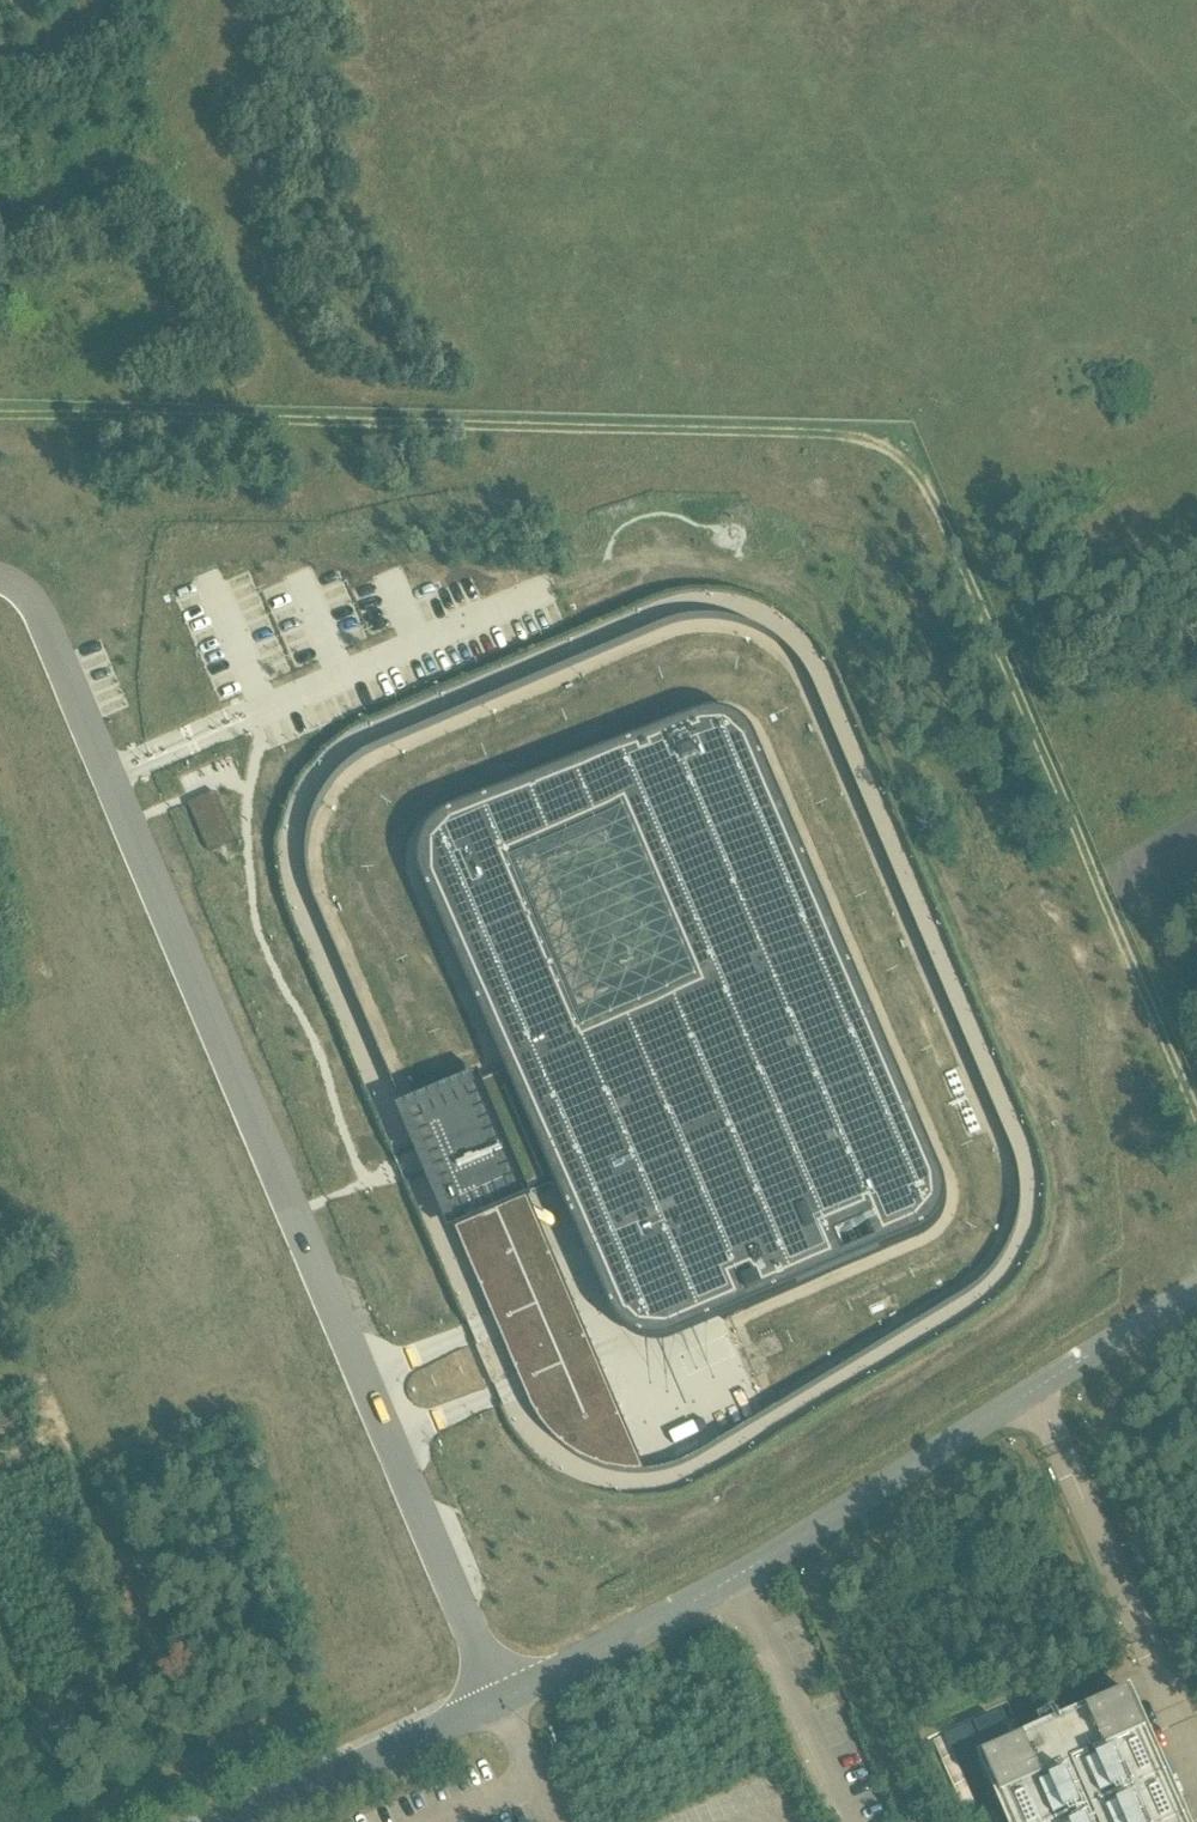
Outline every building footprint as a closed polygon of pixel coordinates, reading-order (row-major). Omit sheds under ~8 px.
[(753,746),(752,744),(745,729),(741,725),(732,719),(721,715),(711,713),(701,714),(438,819),(431,823),(424,829),(418,836),(414,847),(411,856),(412,868),(413,879),(416,888),(601,1308),(607,1321),(608,1324),(612,1331),(617,1337),(624,1342),(631,1347),(639,1349),(647,1351),(655,1351),(663,1350),(671,1347),(924,1241),(930,1237),(936,1232),(940,1226),(944,1220),(946,1213),(948,1205),(948,1198),(947,1190),(945,1183),(942,1176),(753,746)] [(404,1105),(397,1108),(448,1232),(456,1229),(533,1197),(481,1073),(404,1105)] [(1007,1821),(1191,1821),(1133,1693),(980,1761),(1007,1821)]
